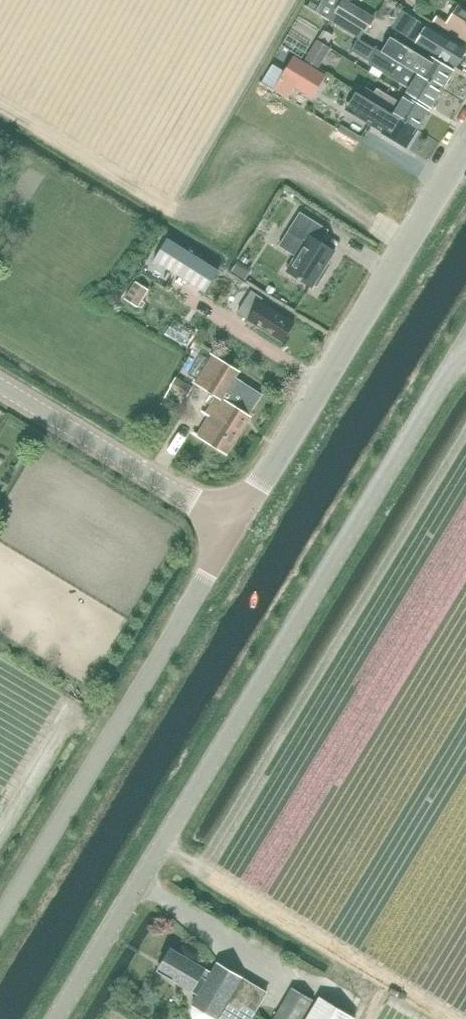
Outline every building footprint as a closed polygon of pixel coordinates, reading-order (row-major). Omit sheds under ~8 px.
[(348,0),(342,0),(334,13),(334,14),(330,21),(360,40),(365,32),(366,33),(376,18),(348,0)] [(459,4),(448,20),(438,14),(433,23),(465,45),(465,9),(459,4)] [(465,53),(465,49),(403,10),(391,28),(456,68),(465,53)] [(328,47),(328,46),(334,36),(324,30),(318,41),(328,47)] [(390,37),(381,51),(443,89),(454,71),(430,56),(428,60),(394,40),(390,37)] [(331,48),(328,46),(328,47),(318,41),(306,62),(318,69),(331,48)] [(432,107),(443,89),(381,51),(378,49),(368,64),(409,88),(406,92),(432,107)] [(285,98),(293,85),(313,98),(326,77),(294,57),(274,91),(285,98)] [(366,89),(362,95),(419,129),(430,111),(406,96),(402,103),(379,89),(376,94),(366,89)] [(362,95),(355,108),(371,117),(368,122),(384,132),(384,133),(407,147),(419,129),(362,95)] [(296,257),(288,271),(313,287),(315,285),(319,287),(327,275),(323,272),(336,251),(323,242),(330,230),(300,211),(288,231),(305,242),(296,257)] [(219,271),(168,238),(155,260),(206,293),(219,271)] [(136,281),(126,299),(136,305),(147,288),(136,281)] [(251,292),(237,314),(283,343),(296,322),(262,300),(262,299),(251,292)] [(210,416),(197,436),(228,454),(252,417),(250,415),(263,395),(230,373),(232,368),(214,355),(211,359),(198,381),(217,393),(216,395),(217,396),(206,413),(210,416)] [(171,385),(189,395),(195,385),(178,374),(171,385)] [(171,947),(157,970),(197,995),(192,1005),(193,1006),(192,1011),(194,1018),(252,1018),(268,992),(217,962),(211,972),(171,947)] [(315,1001),(292,987),(274,1018),(304,1018),(315,1001)] [(320,996),(306,1018),(355,1018),(356,1018),(320,996)]
